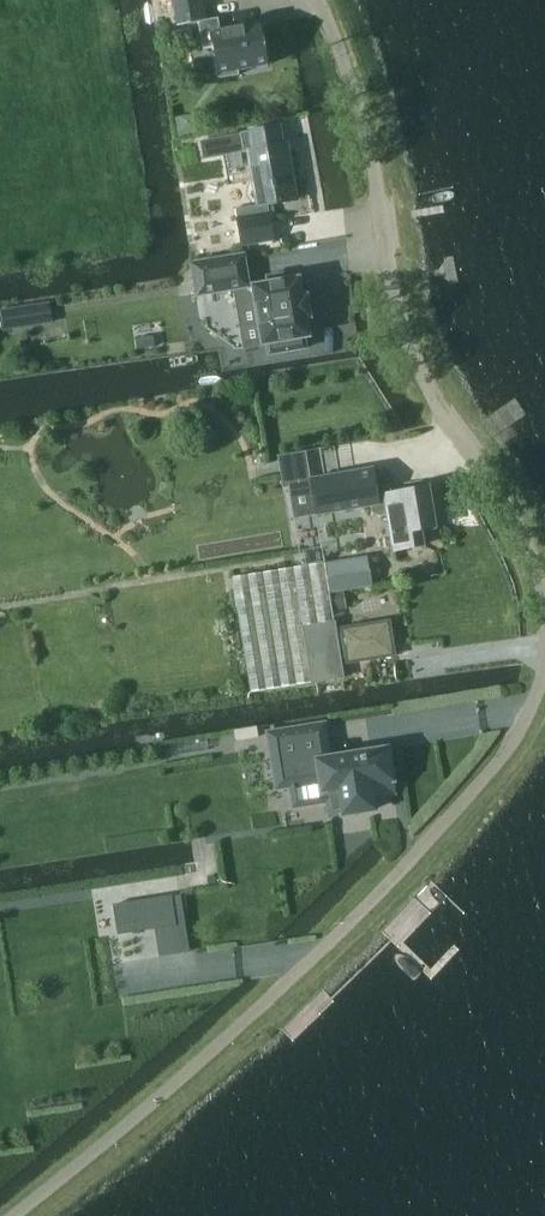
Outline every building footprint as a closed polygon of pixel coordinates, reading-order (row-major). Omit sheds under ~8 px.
[(241,67),(269,62),(261,22),(222,29),(219,25),(217,17),(213,18),(211,16),(207,16),(204,0),(175,0),(179,22),(200,18),(205,45),(215,43),(221,76),(242,72),(241,67)] [(182,35),(170,37),(171,47),(183,46),(182,35)] [(191,114),(178,116),(181,130),(194,127),(191,114)] [(258,203),(236,206),(241,241),(273,237),(268,203),(297,199),(287,143),(285,144),(281,124),(240,131),(240,133),(243,151),(249,150),(258,203)] [(226,135),(200,140),(204,158),(229,154),(226,135)] [(245,253),(190,262),(196,296),(235,290),(250,288),(250,285),(245,253)] [(250,288),(235,290),(238,310),(255,307),(261,345),(267,344),(268,353),(306,347),(304,338),(309,337),(306,319),(311,319),(307,294),(302,295),(299,277),(251,285),(252,289),(250,289),(250,288)] [(0,307),(0,313),(2,328),(20,325),(16,305),(0,307)] [(328,475),(310,478),(311,484),(316,514),(371,505),(372,505),(373,512),(381,516),(389,515),(395,549),(426,544),(426,541),(427,540),(429,539),(431,537),(432,535),(434,532),(435,530),(435,528),(435,526),(439,525),(435,499),(437,499),(435,492),(434,492),(433,487),(429,488),(389,494),(378,496),(376,485),(374,467),(328,474),(328,475)] [(367,556),(324,563),(328,592),(372,585),(367,556)] [(250,692),(342,677),(328,592),(324,563),(232,577),(250,692)] [(332,610),(346,607),(343,590),(329,593),(332,610)] [(352,664),(400,656),(394,621),(346,630),(352,664)] [(326,722),(267,731),(276,790),(293,788),(323,783),(326,801),(329,819),(377,811),(375,797),(397,794),(389,746),(331,755),(326,722)] [(257,725),(235,729),(236,740),(258,737),(257,725)] [(167,897),(184,894),(178,860),(161,864),(167,897)] [(153,888),(96,897),(100,925),(158,916),(153,888)]
